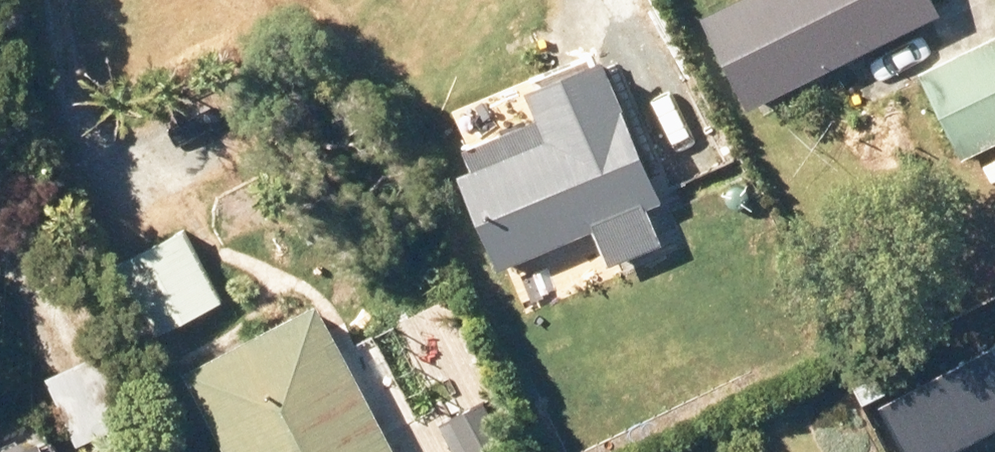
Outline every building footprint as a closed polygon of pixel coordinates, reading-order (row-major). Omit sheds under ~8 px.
[(692,9),(742,106),(933,9),(929,0),(710,0),(692,9)] [(913,68),(958,156),(994,138),(994,27),(913,68)] [(449,167),(526,340),(570,320),(536,244),(584,222),(601,261),(653,238),(637,202),(655,193),(588,44),(494,86),(510,120),(454,145),(461,162),(449,167)] [(636,87),(673,167),(708,151),(671,71),(636,87)] [(103,261),(140,335),(213,298),(177,225),(103,261)] [(221,451),(389,451),(356,389),(388,372),(370,338),(338,355),(307,296),(165,372),(182,405),(193,399),(221,451)] [(38,373),(51,398),(38,405),(52,433),(62,428),(69,442),(127,413),(93,345),(38,373)] [(26,423),(0,434),(0,451),(39,451),(26,423)] [(465,436),(474,451),(486,451),(497,445),(485,424),(465,436)]
